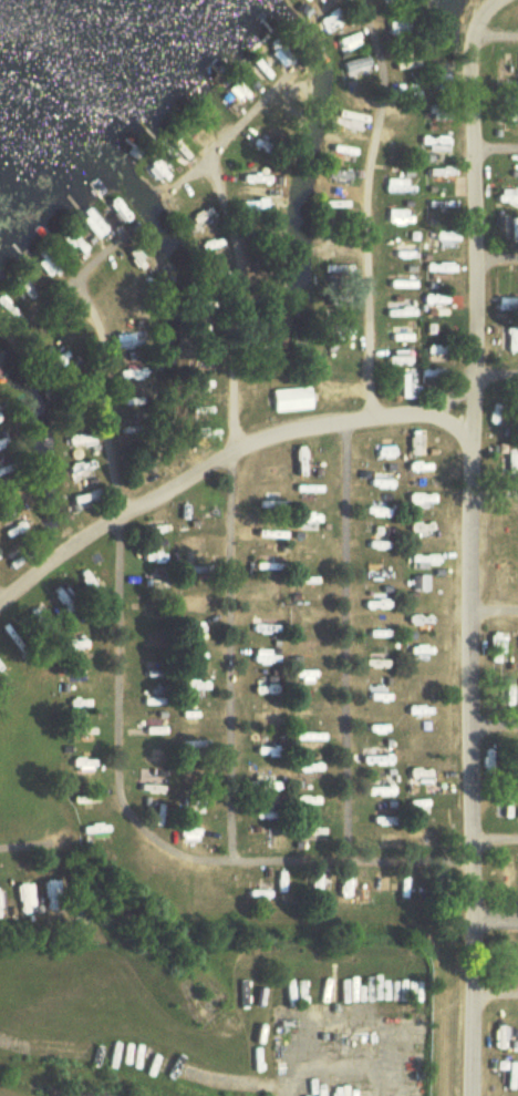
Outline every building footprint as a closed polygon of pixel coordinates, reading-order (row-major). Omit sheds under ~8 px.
[(313,0),(302,0),(294,6),(303,15),(316,4),(313,0)] [(388,36),(403,32),(400,20),(385,24),(388,36)] [(337,64),(341,81),(368,74),(364,57),(337,64)] [(395,71),(417,71),(417,61),(395,61),(395,71)] [(494,85),(510,85),(510,75),(502,75),(502,64),(494,64),(494,85)] [(504,104),(504,134),(517,134),(517,104),(504,104)] [(428,105),(428,120),(447,120),(447,105),(428,105)] [(321,180),(346,181),(347,170),(322,169),(321,180)] [(410,181),(380,181),(380,195),(410,195),(410,181)] [(514,189),(495,189),(495,203),(514,203),(514,189)] [(344,222),(344,205),(322,205),(322,222),(344,222)] [(382,225),(406,225),(406,210),(382,210),(382,225)] [(501,217),(501,238),(516,238),(516,217),(501,217)] [(411,282),(403,282),(403,275),(382,275),(382,291),(411,291),(411,282)] [(495,310),(513,311),(513,299),(495,298),(495,310)] [(426,335),(444,335),(444,324),(426,324),(426,335)] [(398,374),(398,400),(412,400),(412,374),(398,374)] [(269,412),(307,410),(306,388),(268,389),(269,412)] [(74,509),(88,503),(84,493),(70,498),(74,509)] [(514,563),(504,563),(504,584),(514,584),(514,563)] [(505,635),(492,635),(492,663),(505,663),(505,635)] [(159,695),(134,695),(134,708),(159,708),(159,695)] [(316,765),(294,763),(293,772),(315,774),(316,765)] [(160,792),(159,784),(138,785),(139,793),(160,792)] [(42,913),(58,913),(57,881),(41,881),(42,913)] [(30,884),(15,884),(15,914),(30,914),(30,884)]
